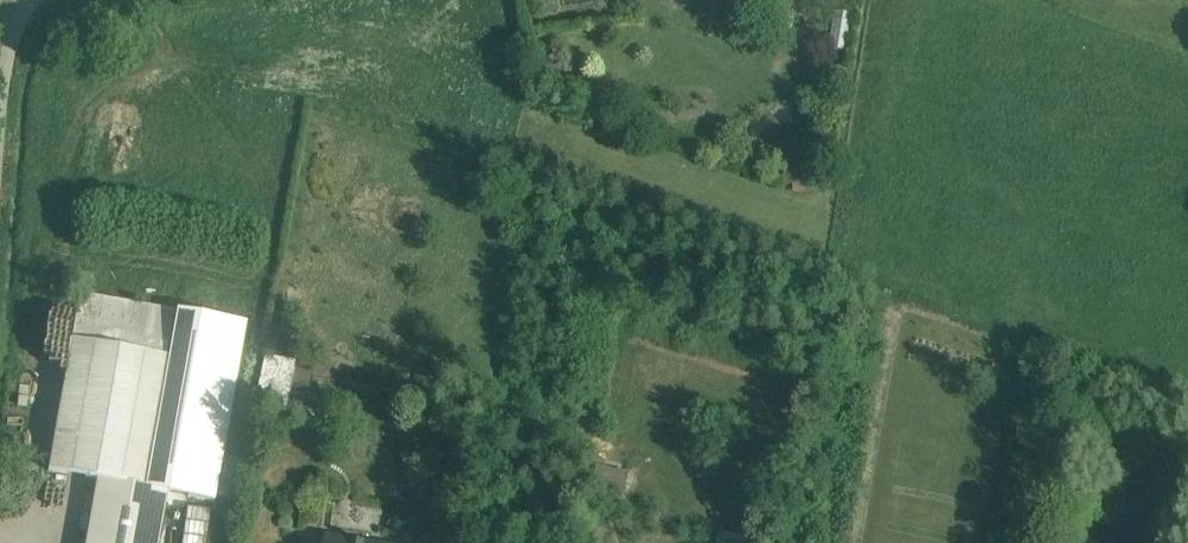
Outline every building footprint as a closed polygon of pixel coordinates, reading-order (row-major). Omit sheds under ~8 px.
[(79,295),(47,471),(97,480),(167,493),(213,502),(245,324),(79,294),(79,295)] [(624,494),(627,472),(598,467),(595,489),(624,494)] [(167,493),(97,480),(85,542),(157,542),(167,493)] [(206,510),(184,509),(183,542),(205,542),(206,510)] [(716,542),(745,542),(746,537),(718,532),(716,542)] [(326,533),(324,542),(388,542),(326,533)]
